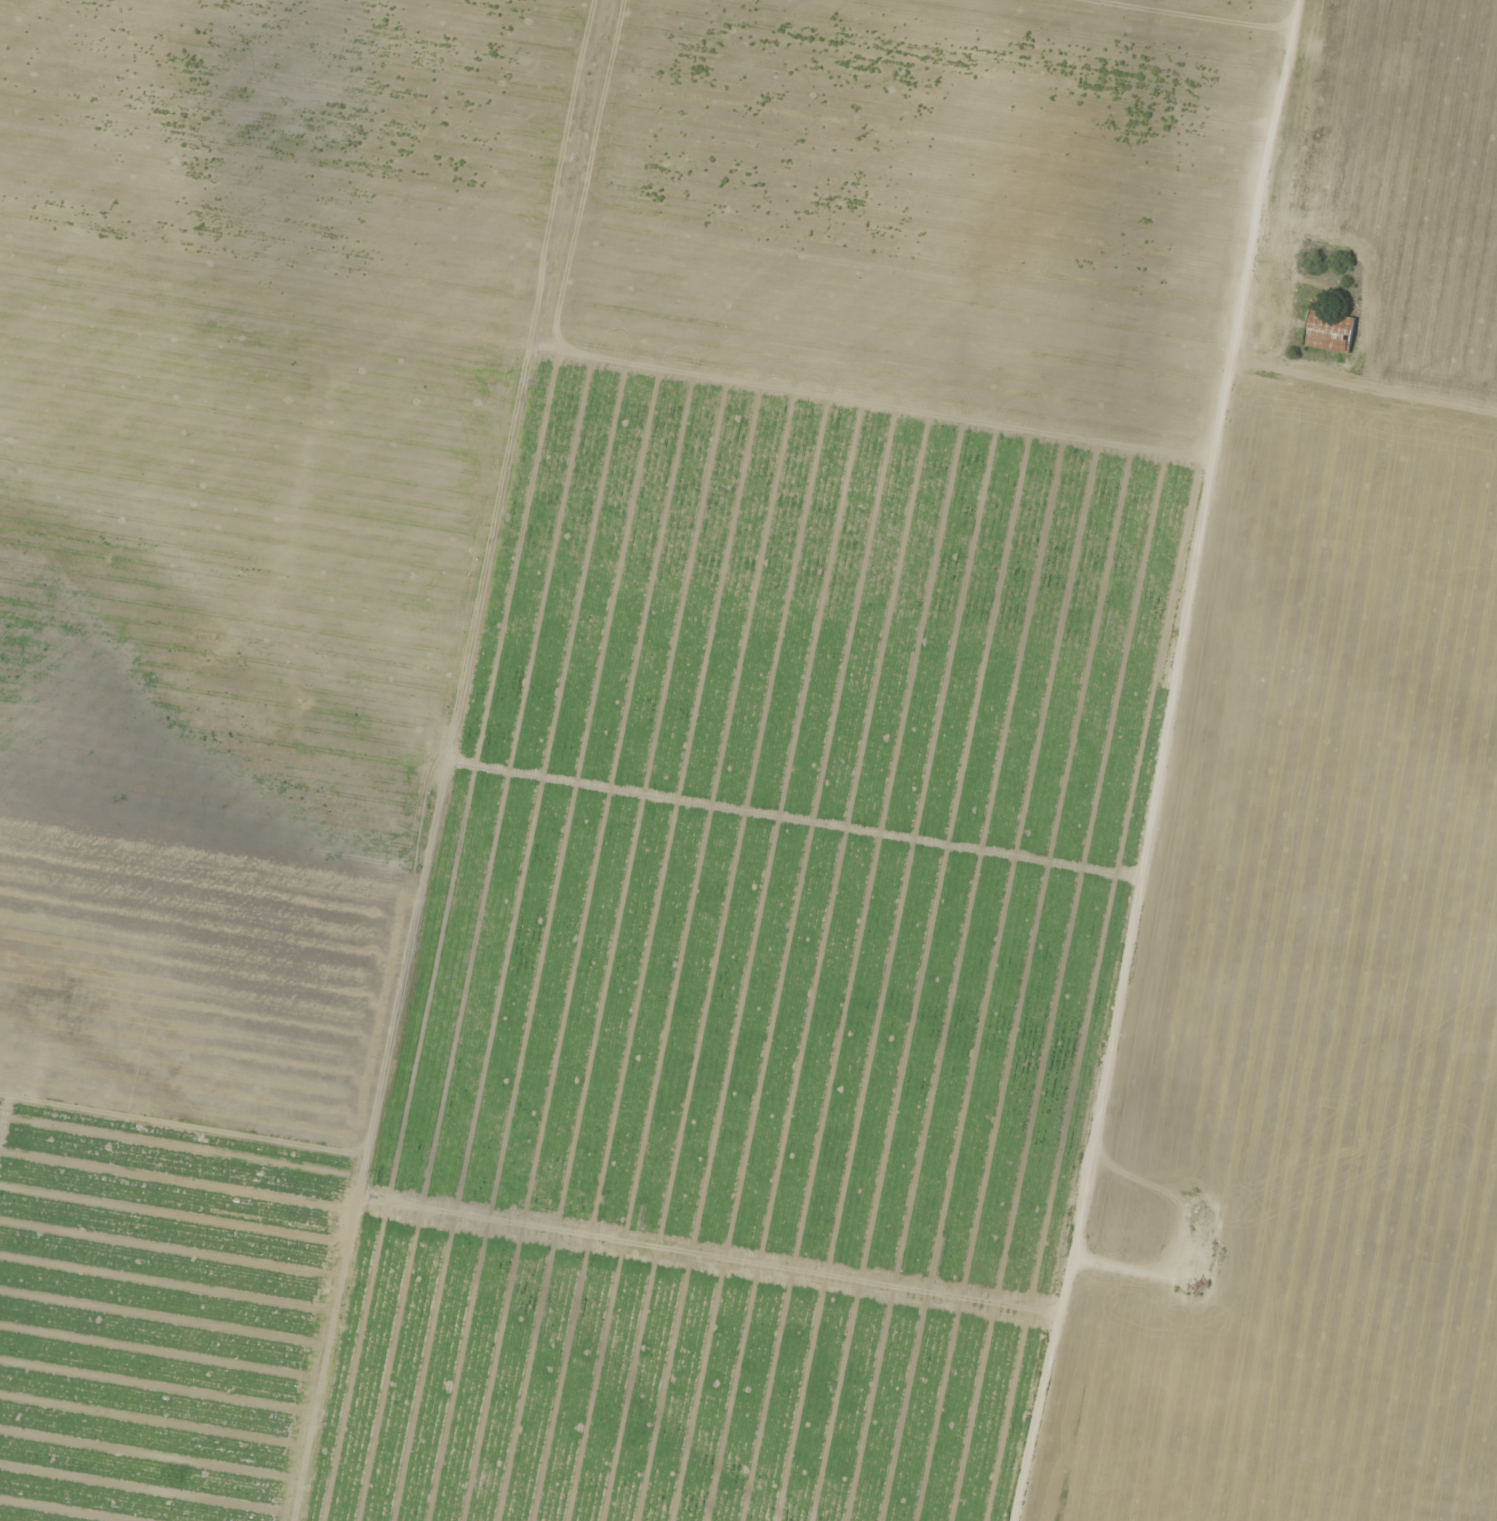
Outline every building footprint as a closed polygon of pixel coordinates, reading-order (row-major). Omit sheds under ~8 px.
[(1303,348),(1348,355),(1354,319),(1308,312),(1303,348)]
